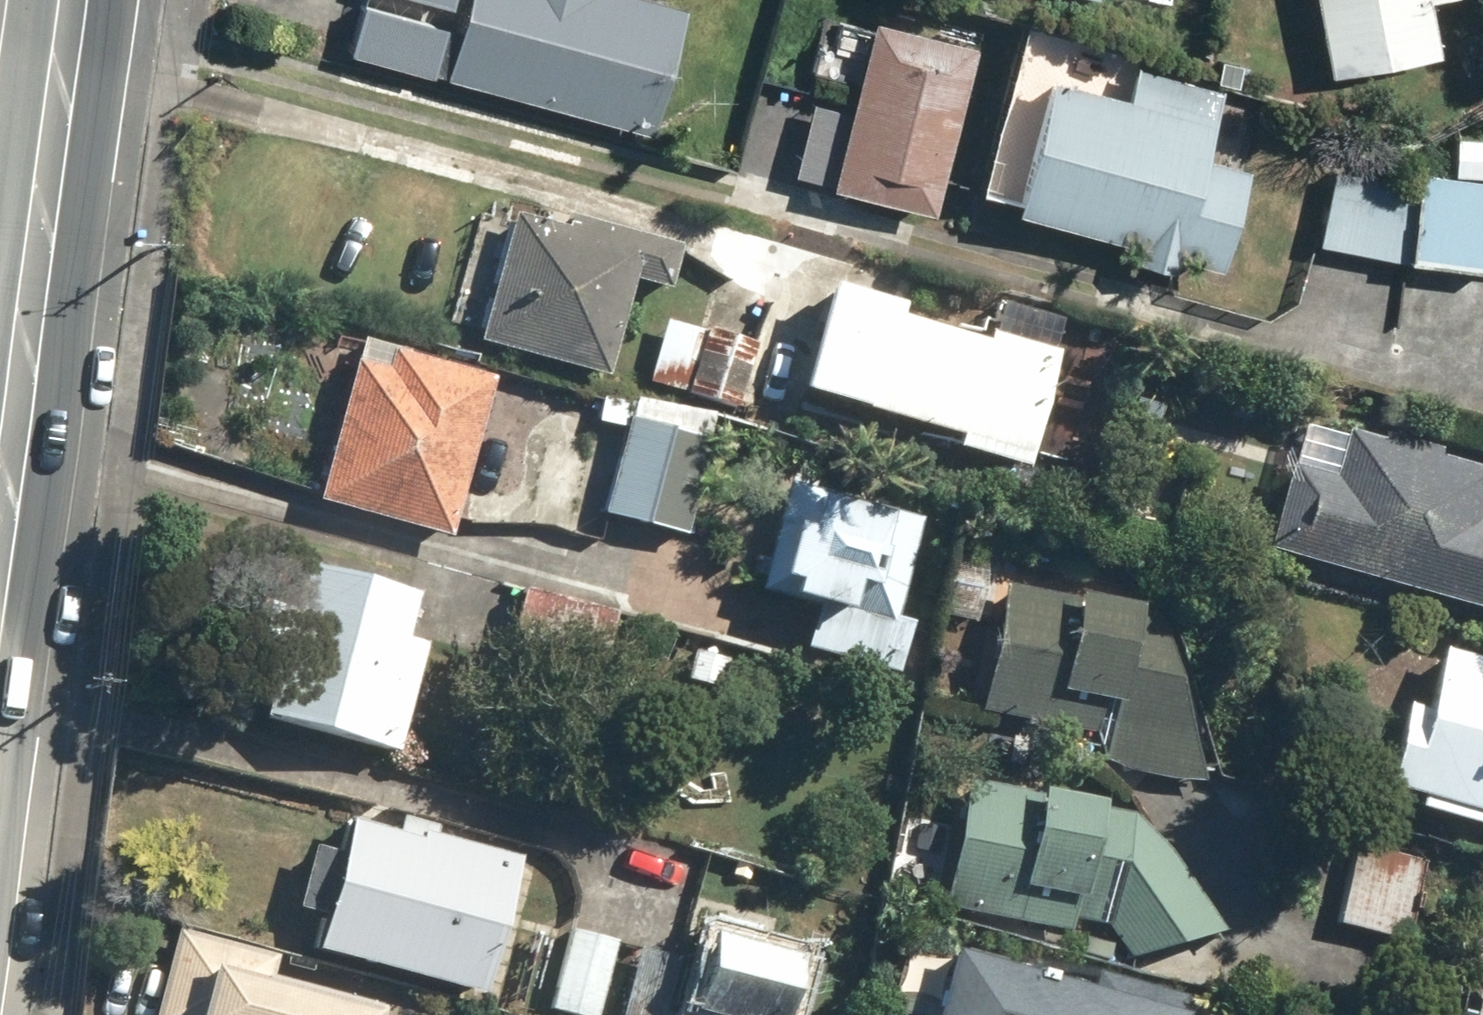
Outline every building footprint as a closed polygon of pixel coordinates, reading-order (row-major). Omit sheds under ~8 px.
[(444,11),(446,0),(394,0),(444,11)] [(433,83),(639,139),(674,13),(626,0),(456,0),(433,83)] [(1319,80),(1429,60),(1419,6),(1453,0),(1305,0),(1319,80)] [(437,27),(355,8),(343,60),(425,78),(437,27)] [(971,51),(862,21),(815,190),(924,220),(971,51)] [(1038,82),(1001,216),(1127,251),(1124,263),(1160,273),(1163,261),(1208,273),(1236,172),(1193,160),(1210,98),(1121,74),(1113,102),(1038,82)] [(1305,253),(1399,267),(1482,280),(1482,170),(1402,158),(1399,178),(1318,166),(1305,253)] [(554,234),(498,219),(462,349),(598,387),(626,285),(660,294),(673,247),(559,215),(554,234)] [(891,312),(816,291),(786,399),(950,444),(947,456),(1016,475),(1050,356),(980,337),(977,347),(888,322),(891,312)] [(703,332),(656,324),(645,385),(692,394),(703,332)] [(446,521),(482,531),(515,407),(479,397),(485,377),(309,330),(293,390),(326,399),(297,505),(440,543),(446,521)] [(676,539),(706,441),(625,416),(595,514),(676,539)] [(1250,553),(1482,619),(1482,477),(1288,421),(1250,553)] [(912,625),(890,618),(920,524),(773,478),(735,596),(805,618),(799,639),(828,648),(825,658),(894,680),(912,625)] [(975,594),(961,702),(1048,713),(1049,700),(1106,707),(1103,732),(1092,730),(1086,773),(1201,788),(1155,604),(999,585),(1002,561),(951,554),(946,590),(975,594)] [(400,640),(413,589),(274,556),(234,723),(394,761),(421,645),(400,640)] [(610,613),(514,585),(499,636),(596,663),(610,613)] [(736,657),(684,644),(674,681),(726,695),(736,657)] [(1471,834),(1475,820),(1482,822),(1482,664),(1435,651),(1417,718),(1390,710),(1368,791),(1404,801),(1400,815),(1471,834)] [(1095,926),(1122,962),(1207,938),(1209,923),(1127,810),(946,786),(929,914),(1065,937),(1065,925),(1095,926)] [(453,839),(460,814),(398,797),(394,808),(380,804),(376,818),(336,808),(324,854),(304,848),(285,916),(306,921),(297,955),(468,1001),(508,854),(453,839)] [(801,926),(705,903),(712,872),(641,855),(620,944),(631,946),(615,1014),(780,1014),(801,926)] [(1422,868),(1354,855),(1340,931),(1408,943),(1422,868)] [(554,927),(535,1012),(548,1014),(597,1014),(613,940),(554,927)] [(1477,929),(1454,1014),(1482,1014),(1482,931),(1477,929)] [(153,1014),(373,1014),(377,1001),(268,975),(272,956),(173,932),(153,1014)] [(1176,997),(1091,975),(1085,995),(1048,985),(1050,977),(1016,968),(1014,976),(926,953),(924,962),(896,954),(880,1014),(1172,1014),(1176,997)]
